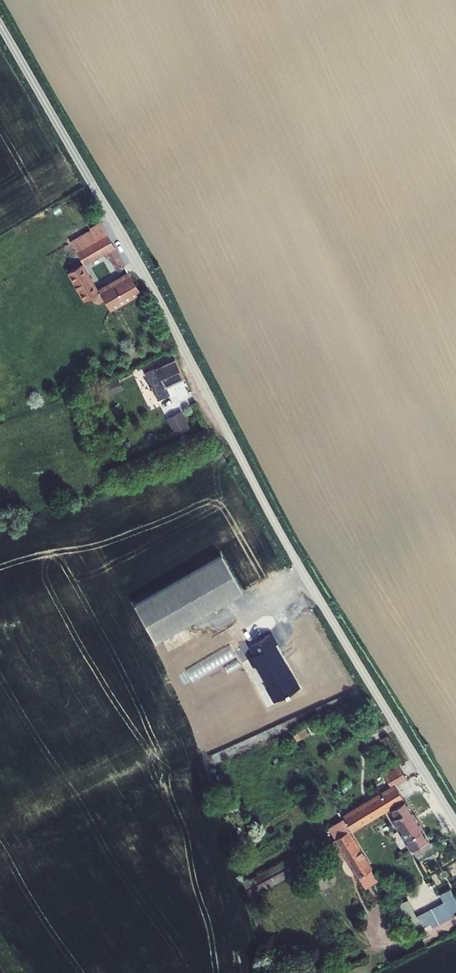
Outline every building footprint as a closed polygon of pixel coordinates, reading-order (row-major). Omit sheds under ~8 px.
[(114,273),(125,267),(101,225),(91,231),(92,233),(97,240),(76,251),(83,263),(102,253),(114,273)] [(92,233),(72,244),(76,251),(97,240),(92,233)] [(99,292),(83,263),(68,272),(85,301),(91,297),(94,302),(98,303),(104,300),(110,310),(140,293),(129,275),(99,292)] [(144,373),(158,401),(170,395),(165,386),(184,378),(175,359),(144,373)] [(189,429),(181,413),(168,419),(175,435),(189,429)] [(133,604),(154,641),(241,591),(220,554),(133,604)] [(269,633),(249,645),(254,655),(248,658),(252,666),(256,664),(268,685),(266,686),(274,701),(285,695),(285,696),(288,694),(288,693),(298,687),(291,676),(289,677),(286,670),(272,645),(275,643),(269,633)] [(304,727),(296,733),(300,739),(308,734),(304,727)] [(343,819),(340,821),(347,832),(385,809),(402,798),(395,787),(407,779),(398,766),(384,775),(391,788),(343,818),(343,819)] [(407,779),(395,787),(402,798),(414,791),(407,779)] [(386,810),(416,858),(424,854),(422,851),(432,847),(404,801),(386,810)] [(377,881),(347,832),(340,821),(328,828),(365,888),(377,881)] [(250,897),(316,861),(308,847),(242,884),(250,897)] [(439,894),(443,901),(444,901),(445,903),(447,907),(455,902),(455,900),(450,889),(439,894)] [(425,913),(445,903),(444,901),(443,901),(416,915),(408,900),(395,907),(410,936),(423,929),(422,927),(430,923),(425,913)] [(430,923),(431,926),(451,916),(447,907),(445,903),(425,913),(430,923)]
